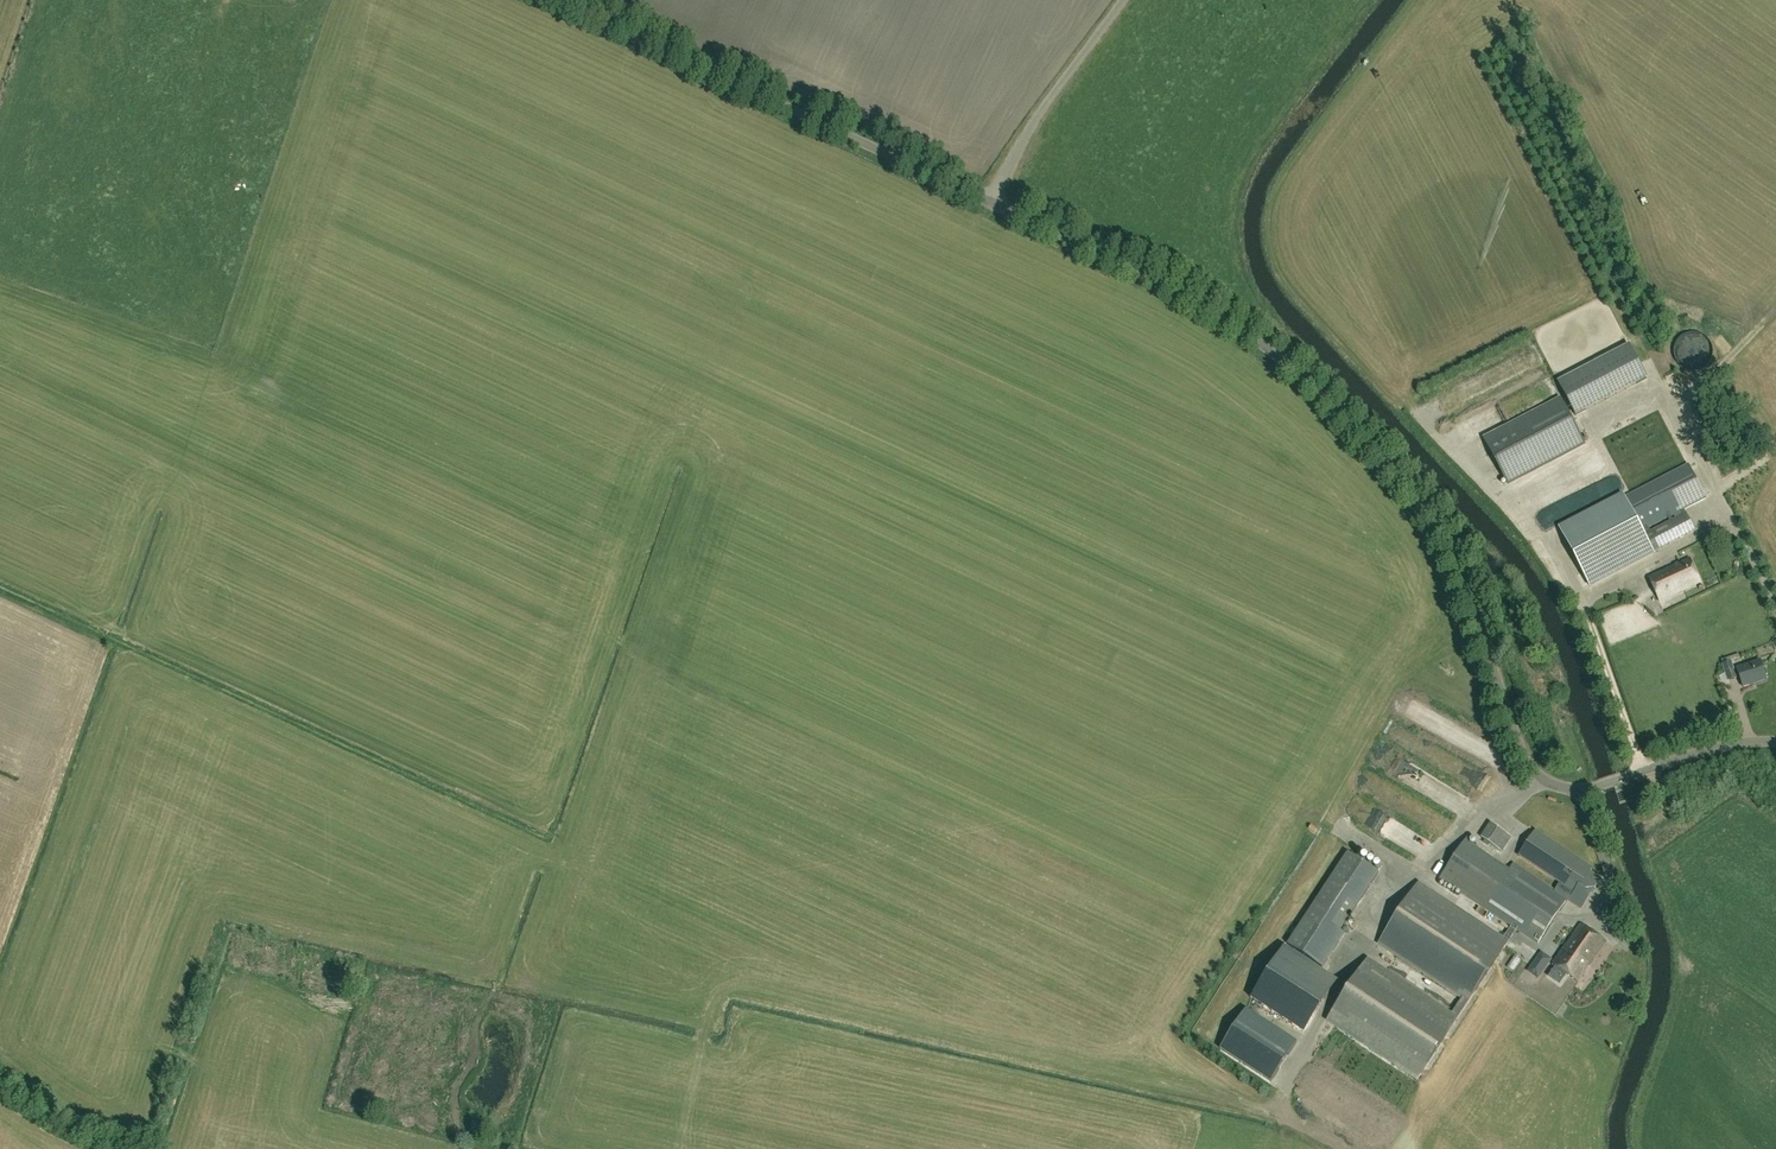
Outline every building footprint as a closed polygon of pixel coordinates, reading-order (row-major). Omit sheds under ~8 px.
[(1563,401),(1486,441),(1509,485),(1586,445),(1572,418),(1641,382),(1624,348),(1554,384),(1563,401)] [(1684,463),(1689,460),(1680,442),(1675,445),(1684,463)] [(1739,471),(1731,458),(1722,462),(1729,476),(1739,471)] [(1689,465),(1626,498),(1623,493),(1558,526),(1590,588),(1655,554),(1654,552),(1695,531),(1686,514),(1651,532),(1649,528),(1706,498),(1689,465)] [(1660,601),(1701,582),(1690,558),(1649,577),(1660,601)] [(1766,670),(1763,669),(1761,661),(1737,669),(1743,687),(1753,684),(1753,682),(1766,678),(1766,676),(1768,674),(1766,670)] [(1737,678),(1732,662),(1723,665),(1728,681),(1737,678)] [(1491,823),(1481,837),(1502,851),(1512,837),(1491,823)] [(1555,891),(1513,864),(1509,870),(1472,846),(1469,844),(1466,842),(1471,835),(1469,835),(1440,879),(1512,926),(1517,929),(1539,944),(1568,900),(1570,902),(1590,871),(1592,868),(1536,831),(1520,856),(1560,883),(1555,891)] [(1350,850),(1322,893),(1288,941),(1321,964),(1344,931),(1340,928),(1380,871),(1350,850)] [(1460,999),(1467,1003),(1509,942),(1504,938),(1420,881),(1378,942),(1460,999)] [(1578,982),(1592,963),(1607,942),(1581,924),(1553,965),(1578,982)] [(1509,948),(1534,961),(1540,950),(1515,937),(1509,948)] [(1554,958),(1543,951),(1531,969),(1541,976),(1554,958)] [(1450,1013),(1368,957),(1326,1018),(1415,1079),(1467,1003),(1460,999),(1450,1013)] [(1617,980),(1622,969),(1614,966),(1610,977),(1617,980)] [(1272,1083),(1298,1042),(1246,1009),(1220,1049),(1272,1083)]
